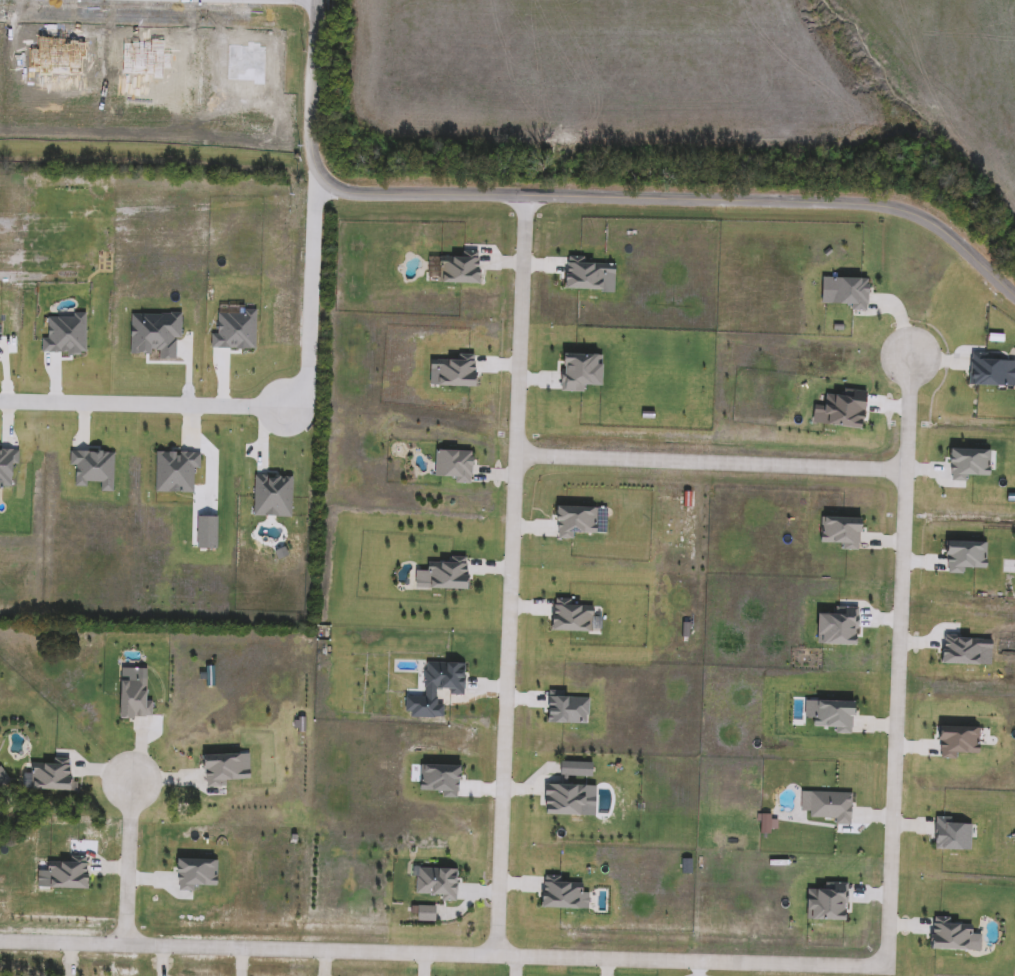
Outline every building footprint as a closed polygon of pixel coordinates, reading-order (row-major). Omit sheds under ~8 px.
[(213,311),(213,351),(250,352),(251,311),(213,311)] [(42,315),(82,315),(82,355),(42,355),(42,315)] [(130,315),(177,317),(176,362),(128,361),(130,315)] [(17,488),(18,450),(0,449),(0,488),(17,488)] [(67,451),(114,454),(112,491),(74,488),(67,451)] [(155,452),(194,456),(190,498),(151,495),(155,452)] [(253,476),(252,517),(290,517),(290,476),(253,476)] [(199,515),(218,516),(217,547),(198,546),(199,515)] [(122,683),(147,681),(151,718),(120,727),(122,683)] [(201,755),(247,752),(248,780),(204,791),(201,755)] [(30,760),(70,764),(78,794),(30,795),(30,760)] [(178,860),(217,861),(216,889),(176,891),(178,860)] [(44,863),(86,864),(88,896),(45,894),(44,863)] [(409,868),(456,872),(454,903),(412,894),(409,868)] [(543,875),(538,906),(582,915),(582,884),(543,875)] [(808,887),(843,887),(845,922),(807,925),(808,887)] [(409,905),(434,907),(430,922),(409,921),(409,905)] [(932,915),(977,928),(975,953),(929,952),(932,915)]
